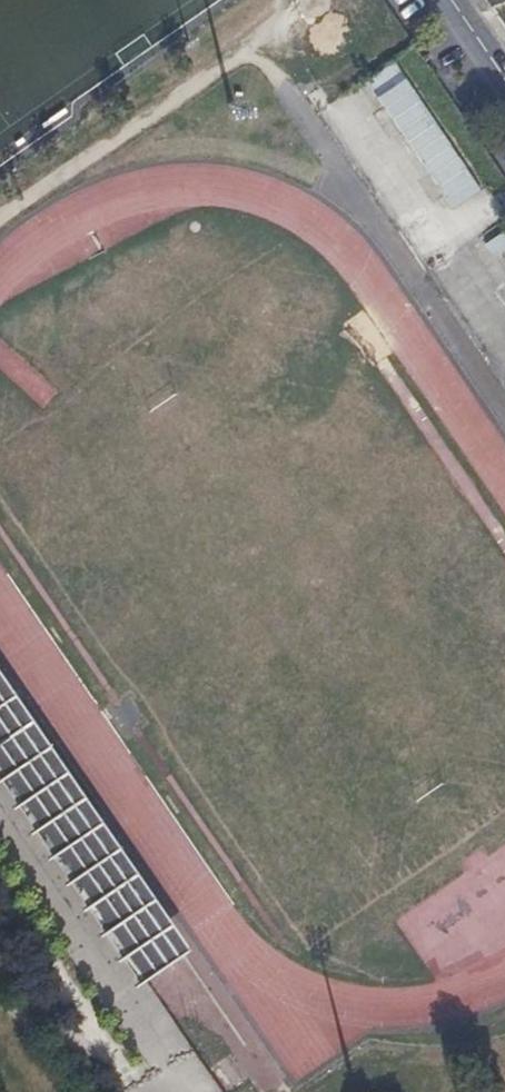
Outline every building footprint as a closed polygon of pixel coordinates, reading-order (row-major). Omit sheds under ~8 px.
[(397,57),(365,78),(451,209),(483,188),(397,57)] [(484,240),(492,253),(504,245),(504,227),(484,240)] [(48,765),(0,694),(0,773),(142,982),(178,957),(48,765)]
